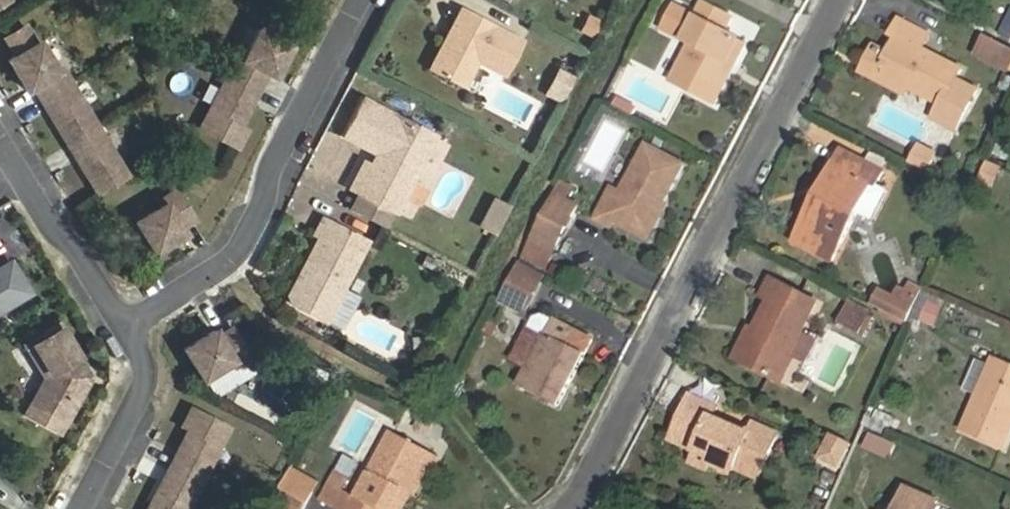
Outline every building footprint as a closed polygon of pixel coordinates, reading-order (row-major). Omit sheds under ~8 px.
[(695,21),(675,10),(663,33),(684,44),(690,47),(672,82),(709,101),(722,75),(718,73),(722,64),(734,70),(745,47),(721,34),(730,16),(705,3),(695,21)] [(745,47),(755,29),(730,16),(721,34),(745,47)] [(893,35),(884,54),(876,71),(906,86),(939,103),(931,117),(954,128),(974,88),(953,77),(958,68),(918,48),(926,32),(896,16),(888,33),(893,35)] [(467,18),(456,39),(461,41),(457,48),(453,46),(436,78),(470,97),(484,70),(512,84),(529,50),(467,18)] [(35,45),(24,27),(5,40),(15,57),(8,60),(28,92),(33,89),(41,101),(68,147),(97,194),(127,177),(63,70),(57,74),(38,44),(35,45)] [(200,130),(237,149),(247,129),(241,125),(260,88),(267,75),(274,77),(291,45),(259,30),(242,61),(237,58),(200,130)] [(988,37),(978,56),(1007,71),(1009,65),(1009,48),(988,37)] [(461,41),(456,39),(453,46),(457,48),(461,41)] [(876,71),(884,54),(867,45),(855,69),(902,93),(906,86),(876,71)] [(716,105),(734,70),(722,64),(718,73),(722,75),(709,101),(716,105)] [(554,66),(542,94),(561,102),(573,75),(554,66)] [(377,155),(370,167),(356,193),(359,194),(392,211),(394,213),(433,138),(362,101),(343,137),(377,155)] [(926,172),(938,153),(919,141),(907,161),(926,172)] [(682,167),(646,147),(621,194),(612,190),(595,220),(611,229),(615,223),(648,240),(667,206),(662,203),(682,167)] [(848,154),(844,151),(836,165),(841,167),(848,154)] [(885,174),(848,154),(841,167),(836,165),(823,190),(827,192),(819,208),(815,206),(795,242),(833,262),(872,186),(873,185),(878,188),(885,174)] [(985,160),(977,180),(993,186),(1001,165),(985,160)] [(363,163),(349,189),(356,193),(370,167),(363,163)] [(872,221),(886,193),(872,186),(858,214),(872,221)] [(827,192),(823,190),(815,206),(819,208),(827,192)] [(165,204),(136,222),(153,254),(173,241),(183,235),(180,229),(194,221),(176,191),(163,199),(165,204)] [(580,206),(556,193),(531,242),(555,254),(580,206)] [(359,194),(350,209),(384,227),(392,211),(359,194)] [(494,234),(508,208),(493,200),(479,226),(494,234)] [(318,238),(299,274),(304,277),(300,284),(293,287),(288,296),(290,304),(324,322),(365,243),(322,220),(314,236),(318,238)] [(514,260),(496,303),(525,315),(543,272),(514,260)] [(17,302),(9,288),(19,282),(11,269),(0,276),(0,313),(17,302)] [(299,274),(293,287),(300,284),(304,277),(299,274)] [(771,302),(756,331),(760,333),(744,364),(782,383),(793,362),(789,359),(816,305),(772,281),(763,299),(771,302)] [(19,282),(9,288),(17,302),(28,296),(19,282)] [(928,294),(917,320),(933,327),(945,301),(928,294)] [(909,296),(897,318),(908,323),(918,300),(909,296)] [(836,322),(862,335),(873,312),(847,299),(836,322)] [(569,346),(577,330),(556,319),(521,388),(558,407),(585,354),(569,346)] [(760,333),(756,331),(751,329),(735,359),(744,364),(760,333)] [(87,372),(61,330),(29,350),(49,384),(37,409),(71,427),(93,382),(87,379),(84,374),(87,372)] [(180,353),(200,382),(228,366),(232,372),(246,364),(228,333),(215,340),(211,334),(180,353)] [(963,389),(973,392),(984,363),(974,360),(963,389)] [(1009,429),(1009,371),(993,363),(964,431),(1002,447),(1009,429)] [(93,382),(87,372),(84,374),(87,379),(93,382)] [(708,470),(709,468),(711,463),(735,474),(737,469),(758,478),(779,435),(755,425),(750,436),(712,420),(717,410),(691,398),(672,441),(697,452),(693,463),(708,470)] [(37,409),(30,423),(64,440),(71,427),(37,409)] [(196,487),(226,430),(188,410),(178,431),(184,435),(145,508),(184,508),(196,487)] [(437,420),(423,414),(417,428),(430,434),(437,420)] [(861,448),(887,459),(895,442),(868,431),(861,448)] [(399,488),(410,494),(414,496),(426,473),(435,456),(394,433),(358,498),(344,490),(333,484),(323,503),(334,508),(387,508),(399,488)] [(835,443),(825,461),(842,470),(852,452),(854,447),(834,437),(832,442),(835,443)] [(832,442),(823,459),(825,461),(835,443),(832,442)] [(441,459),(435,456),(426,473),(431,476),(441,459)] [(711,463),(709,468),(732,479),(735,474),(711,463)] [(291,471),(287,480),(314,493),(318,484),(291,471)] [(333,484),(344,490),(349,479),(339,473),(333,484)] [(292,508),(306,508),(314,493),(287,480),(276,501),(292,508)] [(410,494),(399,488),(387,508),(402,508),(410,494)] [(938,503),(907,489),(898,508),(935,508),(938,503)]
